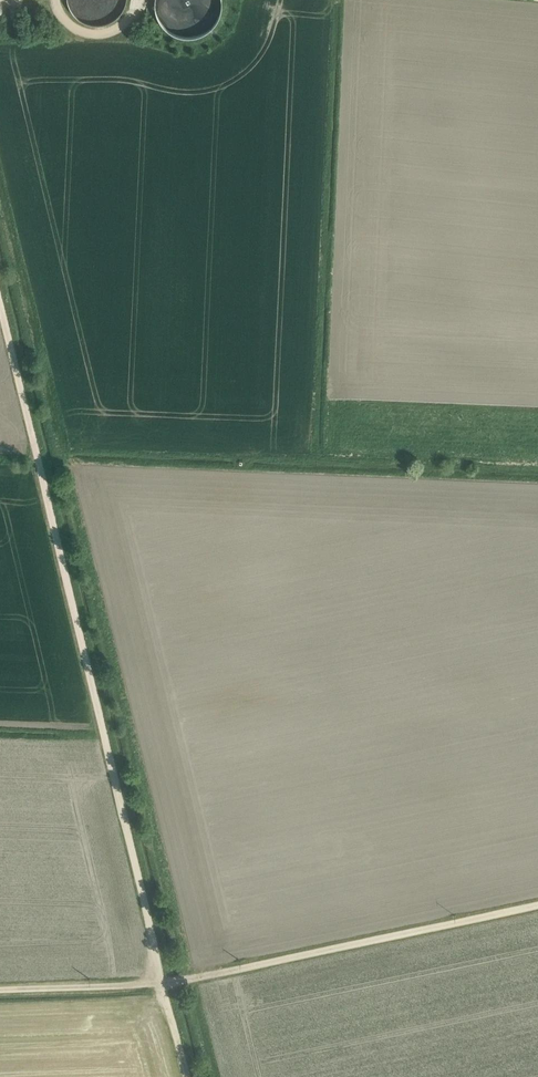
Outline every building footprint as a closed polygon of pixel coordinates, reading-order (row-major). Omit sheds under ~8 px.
[(126,0),(68,0),(69,6),(76,16),(86,22),(97,25),(109,22),(118,15),(125,6),(126,0)]
